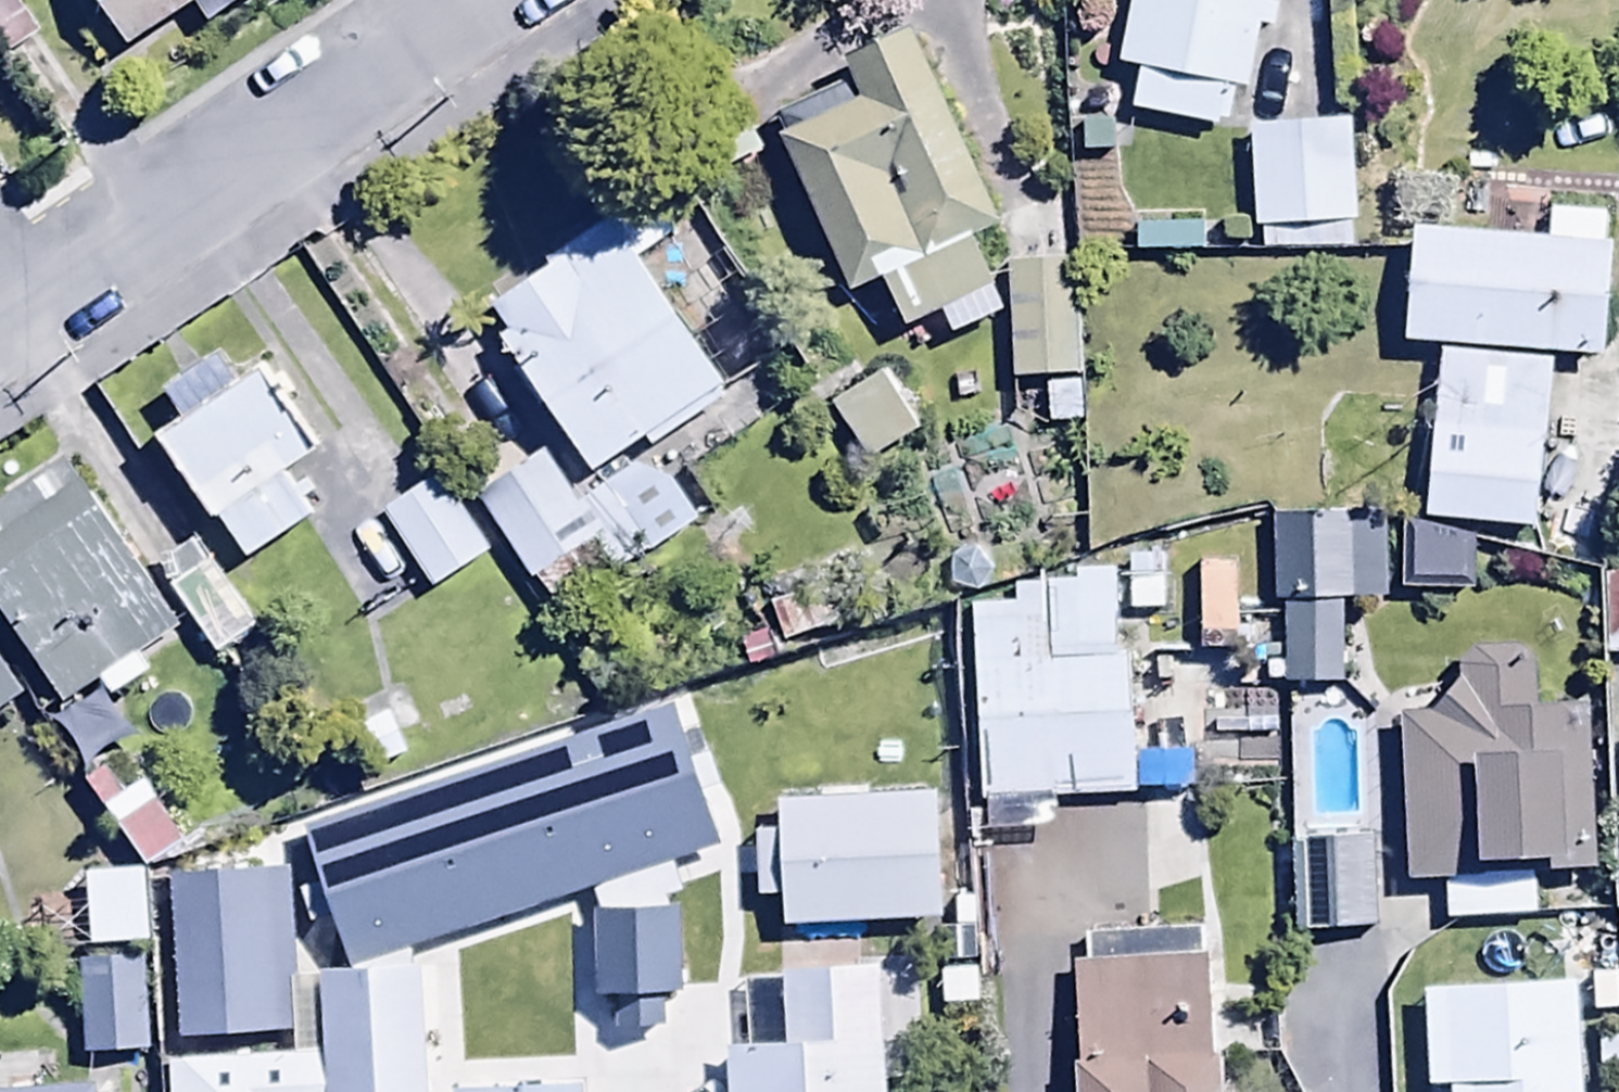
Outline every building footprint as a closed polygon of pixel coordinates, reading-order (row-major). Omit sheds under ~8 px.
[(128,46),(194,0),(96,0),(128,46)] [(207,16),(229,0),(196,0),(207,16)] [(1108,63),(1129,68),(1119,114),(1218,135),(1230,84),(1239,86),(1251,34),(1265,37),(1273,0),(1122,0),(1108,63)] [(782,127),(776,130),(846,292),(879,277),(900,325),(987,287),(964,233),(996,219),(911,24),(842,54),(851,75),(774,108),(782,127)] [(1346,122),(1244,127),(1249,231),(1257,231),(1258,250),(1351,246),(1346,122)] [(717,380),(635,253),(672,229),(648,192),(477,305),(585,472),(642,434),(650,446),(707,409),(696,393),(717,380)] [(1400,338),(1434,341),(1421,518),(1533,526),(1546,353),(1603,357),(1611,240),(1601,239),(1603,213),(1549,209),(1547,237),(1408,226),(1400,338)] [(1201,218),(1135,218),(1135,253),(1201,253),(1201,218)] [(1008,376),(1039,375),(1040,420),(1078,419),(1075,258),(1005,259),(1008,376)] [(179,417),(153,434),(240,561),(305,519),(276,474),(307,454),(250,366),(230,379),(214,354),(161,388),(179,417)] [(877,371),(825,404),(864,464),(915,431),(877,371)] [(540,449),(473,493),(543,601),(630,544),(640,560),(695,524),(649,452),(574,501),(540,449)] [(0,495),(0,610),(61,703),(95,680),(104,694),(143,668),(134,655),(173,630),(58,456),(0,495)] [(445,470),(378,511),(429,593),(496,551),(445,470)] [(1341,689),(1341,605),(1383,605),(1382,509),(1267,509),(1268,606),(1277,606),(1277,689),(1341,689)] [(1468,541),(1401,520),(1399,594),(1466,596),(1468,541)] [(251,632),(191,544),(154,569),(214,657),(251,632)] [(1165,552),(1129,551),(1127,615),(1163,616),(1165,552)] [(1235,634),(1235,558),(1196,558),(1196,633),(1235,634)] [(818,565),(761,591),(784,642),(842,617),(818,565)] [(1007,605),(971,606),(974,801),(983,801),(983,828),(1053,827),(1052,797),(1189,795),(1189,748),(1128,749),(1127,646),(1110,646),(1109,565),(1067,566),(1067,582),(1007,583),(1007,605)] [(1596,571),(1599,655),(1618,655),(1618,570),(1596,571)] [(1428,705),(1399,705),(1402,877),(1456,876),(1456,865),(1591,863),(1587,700),(1530,702),(1529,648),(1457,650),(1457,670),(1428,705)] [(19,694),(0,666),(0,707),(19,694)] [(80,696),(42,722),(71,762),(108,736),(80,696)] [(92,756),(71,771),(112,827),(155,795),(138,773),(117,789),(92,756)] [(548,833),(335,842),(340,970),(316,971),(321,1091),(421,1091),(416,970),(554,964),(548,833)] [(1370,839),(1289,841),(1291,933),(1372,932),(1370,839)] [(289,1032),(284,870),(164,874),(170,1037),(289,1032)] [(1401,966),(1403,1091),(1517,1091),(1515,1021),(1559,1021),(1557,956),(1516,957),(1516,923),(1442,925),(1442,965),(1401,966)] [(1070,958),(1078,1056),(1064,1057),(1067,1091),(1213,1091),(1201,947),(1070,958)] [(722,1046),(724,1091),(878,1091),(871,967),(783,971),(787,1042),(722,1046)] [(468,983),(427,983),(429,1078),(470,1077),(468,983)] [(76,990),(80,1054),(149,1051),(146,986),(76,990)] [(161,1056),(163,1091),(319,1091),(315,1047),(161,1056)] [(579,1081),(448,1086),(448,1091),(579,1091),(579,1081)]
